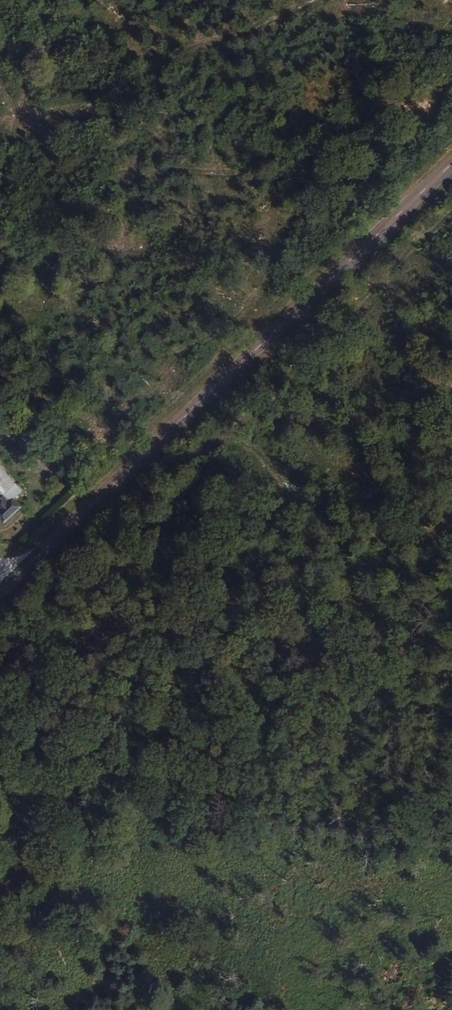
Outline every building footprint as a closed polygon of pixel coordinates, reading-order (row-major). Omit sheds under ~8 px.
[(24,489),(0,465),(0,498),(7,505),(24,489)]
